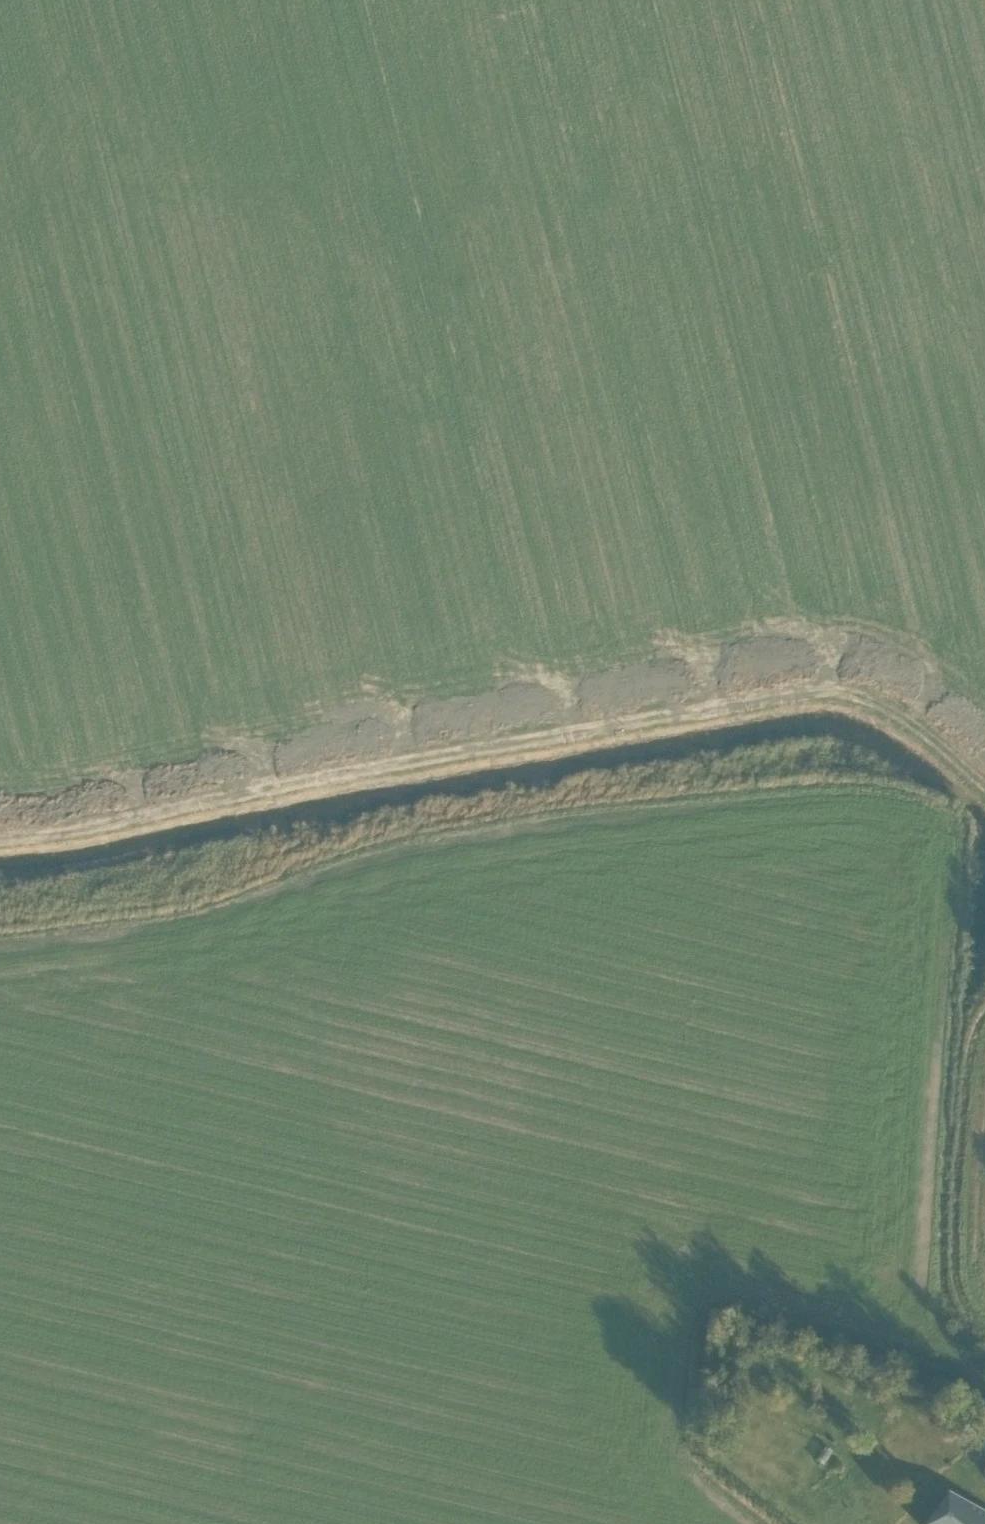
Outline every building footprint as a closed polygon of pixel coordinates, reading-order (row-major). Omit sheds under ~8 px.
[(933,1482),(907,1518),(913,1523),(984,1523),(984,1510),(933,1482)]
